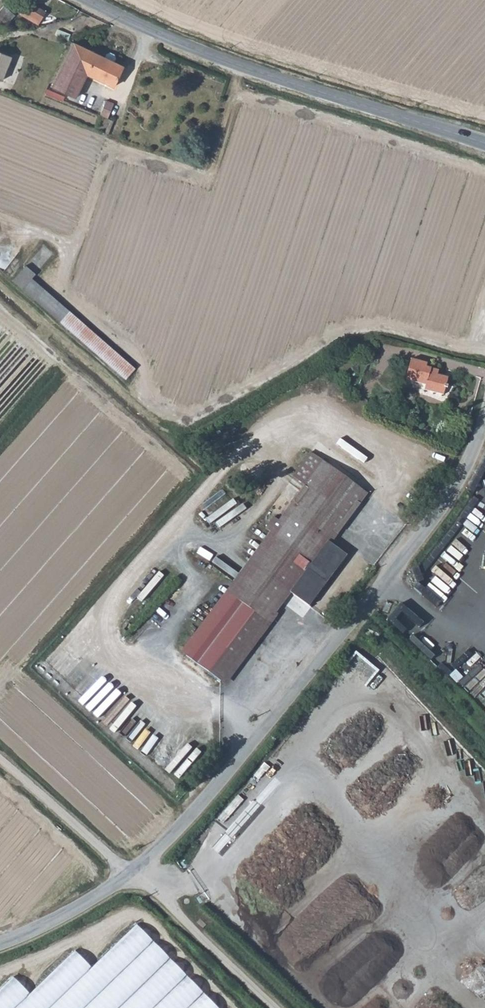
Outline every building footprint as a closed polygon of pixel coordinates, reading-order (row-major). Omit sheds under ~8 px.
[(37,20),(43,10),(28,1),(22,10),(37,20)] [(3,6),(0,9),(0,19),(9,21),(14,15),(3,6)] [(87,74),(113,87),(123,65),(74,43),(52,87),(75,98),(87,74)] [(111,103),(105,117),(114,121),(120,106),(111,103)] [(44,289),(33,280),(39,273),(28,265),(15,281),(37,298),(44,289)] [(426,367),(426,364),(409,360),(404,379),(424,384),(423,389),(442,395),(447,378),(429,373),(430,368),(426,367)] [(292,476),(295,479),(316,455),(310,451),(292,476)] [(287,541),(283,547),(327,585),(348,556),(331,543),(367,492),(316,455),(295,479),(305,486),(278,521),(273,517),(266,526),(287,541)] [(289,590),(311,606),(327,585),(283,547),(196,664),(221,681),(289,590)] [(137,928),(92,970),(71,954),(30,997),(13,979),(0,993),(0,1007),(217,1007),(137,928)]
